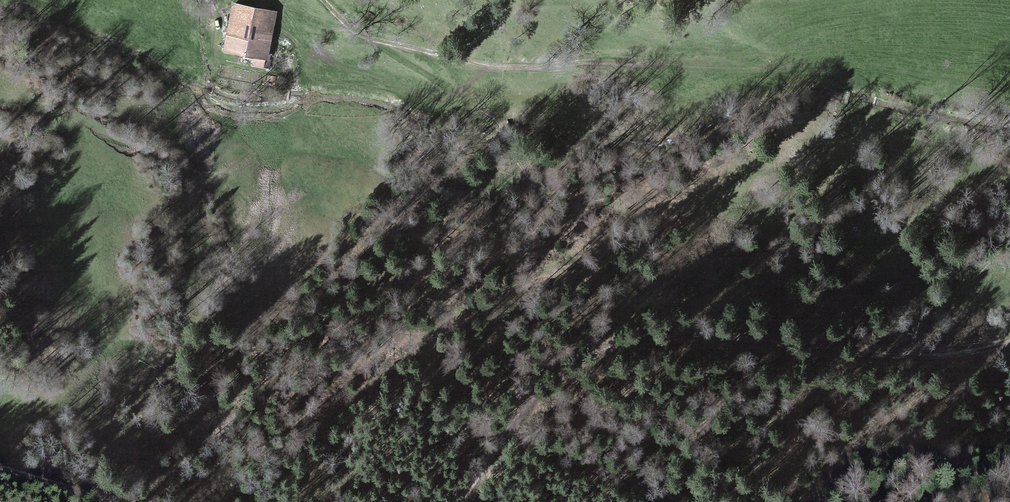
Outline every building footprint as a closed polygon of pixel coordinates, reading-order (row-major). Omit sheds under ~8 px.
[(274,12),(232,4),(223,49),(265,58),(274,12)]
